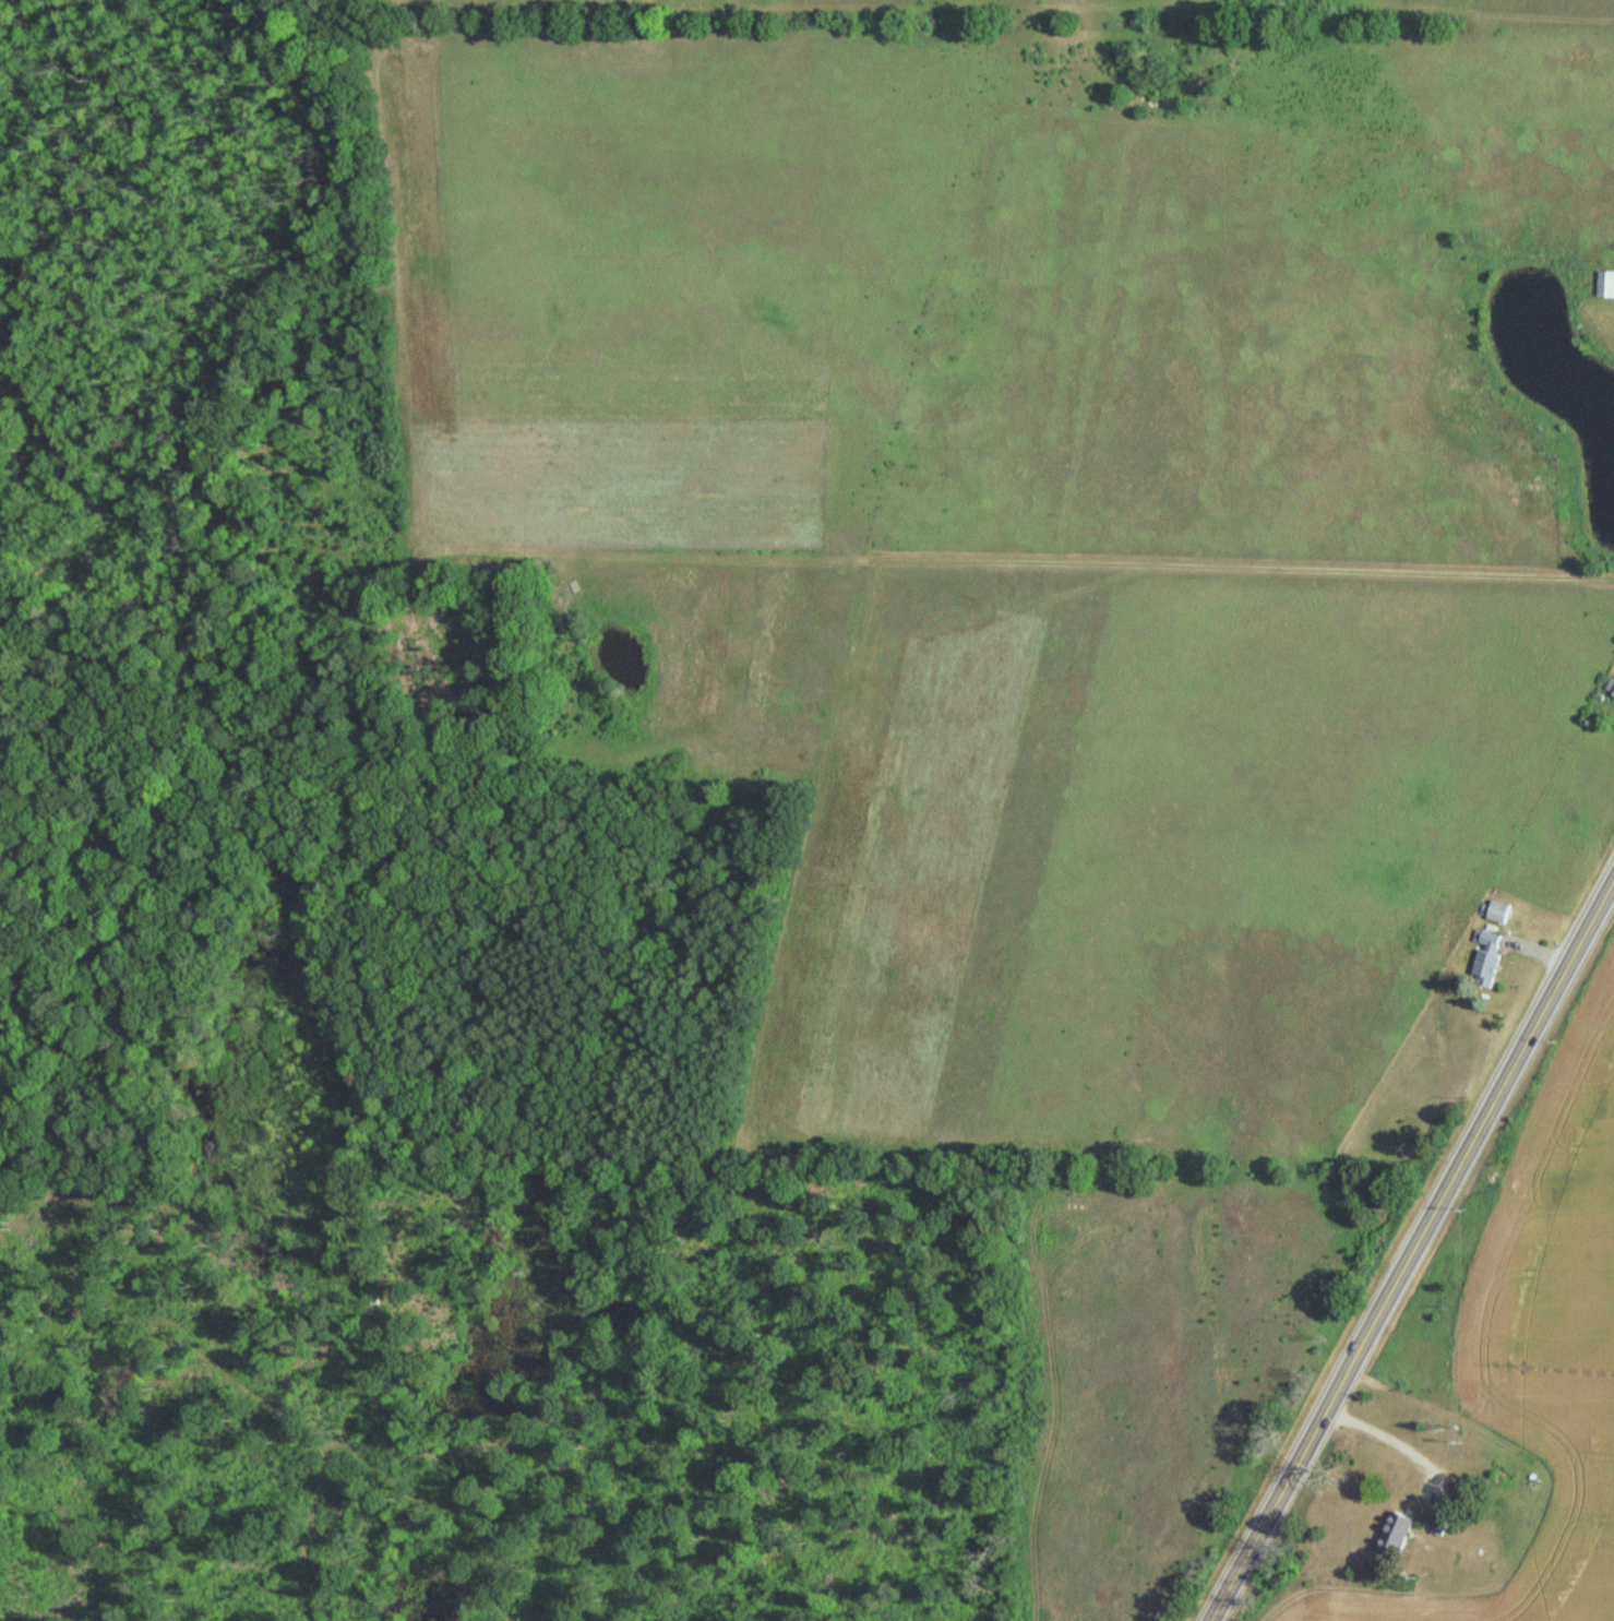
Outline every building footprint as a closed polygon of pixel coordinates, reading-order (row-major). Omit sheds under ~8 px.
[(1601,274),(1601,300),(1613,300),(1613,274),(1601,274)] [(1507,927),(1514,908),(1496,901),(1489,920),(1507,927)] [(1504,938),(1479,931),(1476,943),(1483,946),(1472,983),(1494,990),(1503,956),(1499,955),(1504,938)] [(1417,1522),(1397,1513),(1378,1552),(1398,1562),(1417,1522)] [(1434,1533),(1442,1536),(1448,1521),(1440,1518),(1434,1533)]
